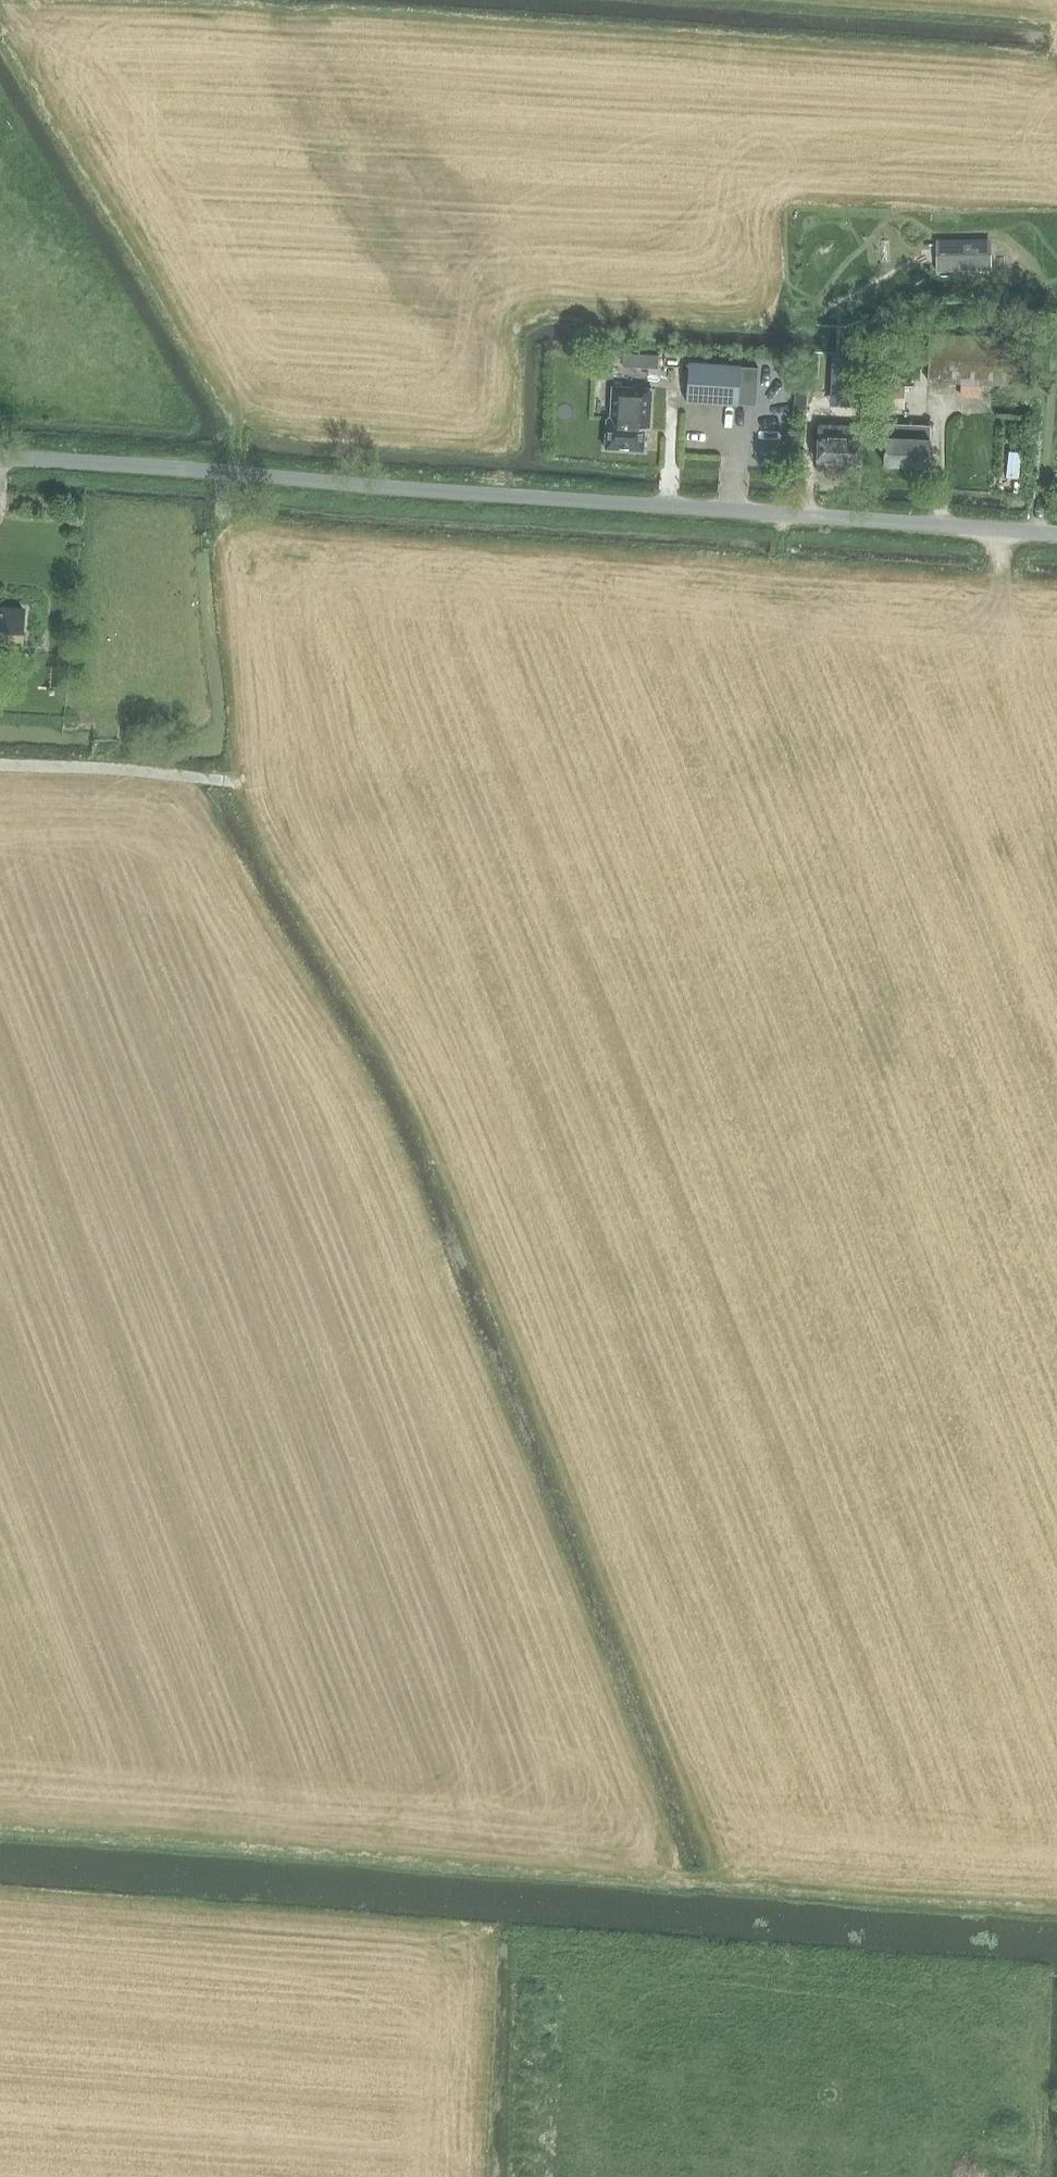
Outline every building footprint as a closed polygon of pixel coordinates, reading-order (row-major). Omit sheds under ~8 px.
[(991,271),(990,239),(935,240),(936,277),(947,277),(947,272),(991,271)] [(1014,385),(1015,337),(929,334),(927,382),(1014,385)] [(644,354),(643,368),(658,369),(659,355),(644,354)] [(686,357),(684,398),(735,401),(738,361),(686,357)] [(903,408),(904,386),(877,384),(876,407),(886,408),(883,465),(928,467),(930,425),(896,424),(897,408),(903,408)] [(649,429),(651,388),(610,385),(609,417),(606,417),(604,449),(643,451),(644,429),(649,429)] [(807,390),(796,389),(794,408),(805,409),(807,390)] [(861,426),(818,424),(816,462),(860,464),(861,462),(860,462),(861,426)] [(20,653),(23,610),(0,608),(0,652),(20,653)]
